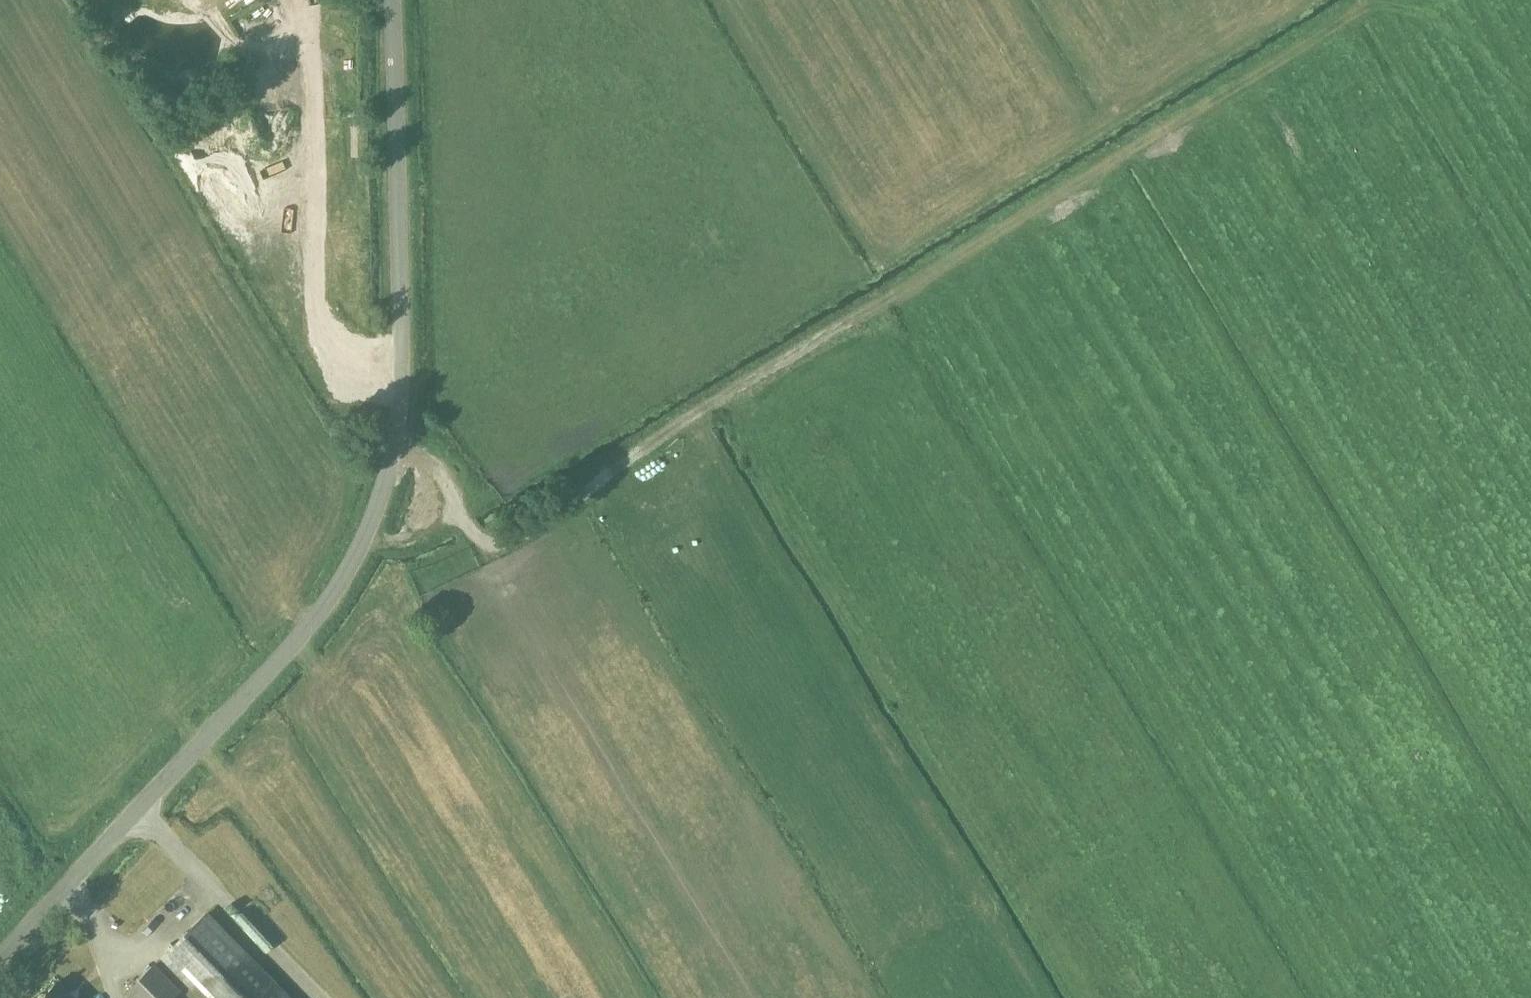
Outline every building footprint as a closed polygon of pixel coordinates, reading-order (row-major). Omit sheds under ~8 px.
[(209,912),(195,926),(164,956),(205,997),(292,997),(209,912)] [(182,995),(154,966),(125,994),(129,997),(179,997),(182,995)] [(58,983),(44,997),(74,997),(58,983)]
